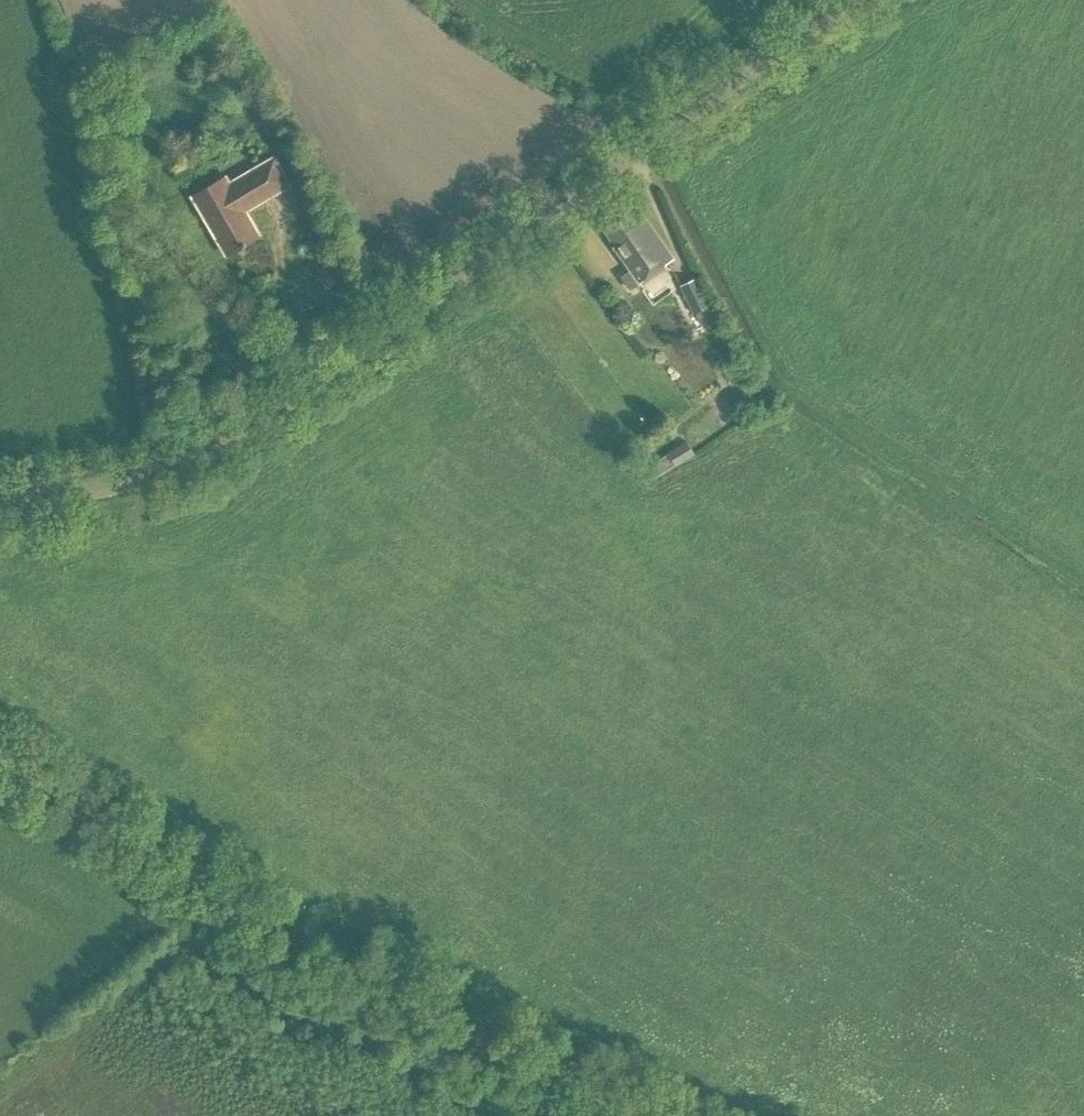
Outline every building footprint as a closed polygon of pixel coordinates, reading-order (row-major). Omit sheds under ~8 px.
[(262,237),(247,212),(292,186),(277,160),(232,185),(228,178),(196,197),(230,256),(262,237)] [(633,211),(606,231),(617,246),(616,248),(631,269),(622,276),(631,289),(674,259),(644,218),(640,221),(634,211),(633,211)] [(697,277),(681,285),(695,314),(711,306),(697,277)] [(687,441),(652,464),(660,477),(696,454),(687,441)]
